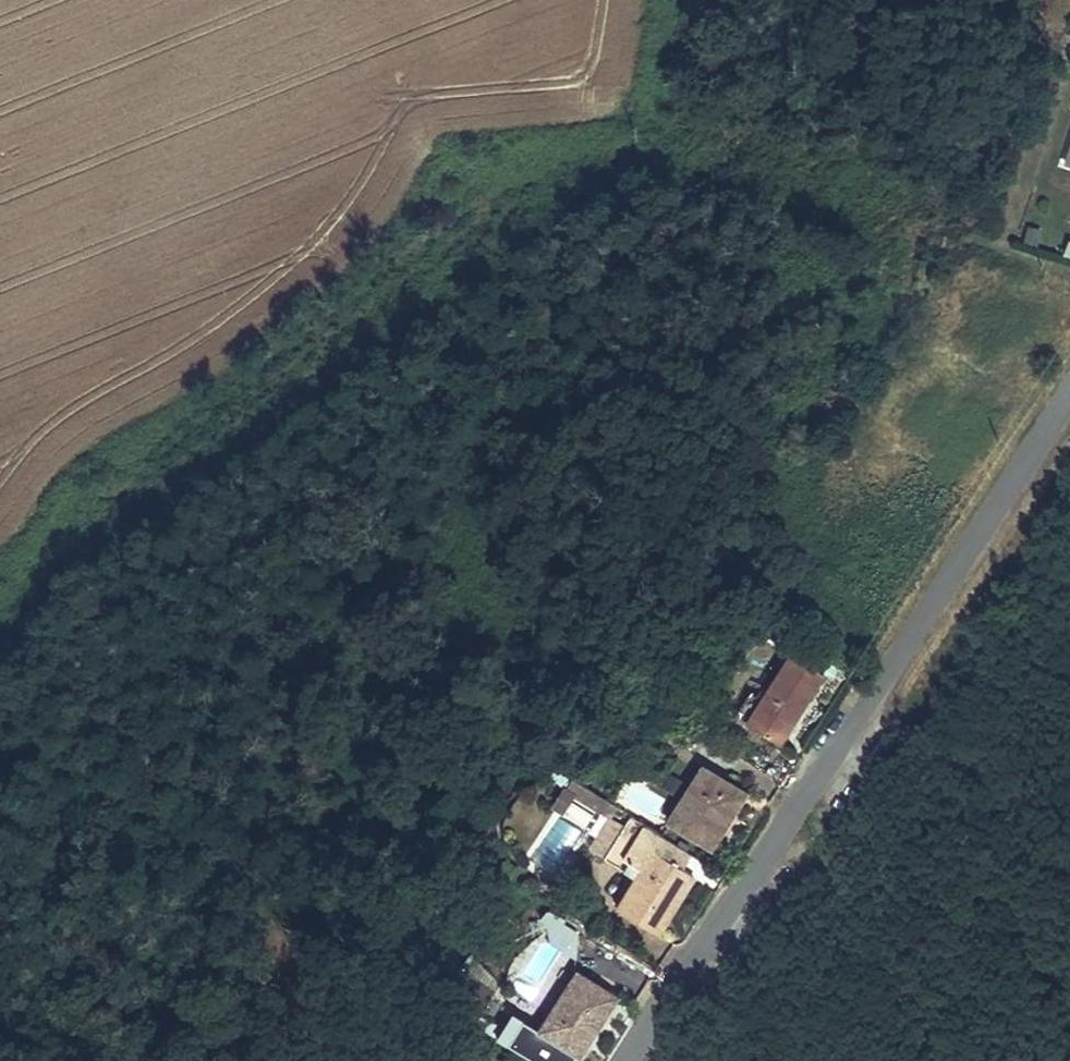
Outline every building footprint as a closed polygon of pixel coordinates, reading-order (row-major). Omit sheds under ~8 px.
[(1068,241),(1062,257),(1069,260),(1069,241),(1068,241)] [(791,658),(749,728),(780,747),(823,678),(791,658)] [(713,773),(679,823),(718,849),(752,797),(713,773)] [(659,856),(623,912),(662,935),(698,879),(659,856)] [(537,998),(548,1006),(574,968),(562,961),(537,998)] [(501,1038),(539,1060),(578,1060),(616,1000),(579,977),(546,1030),(517,1013),(501,1038)]
